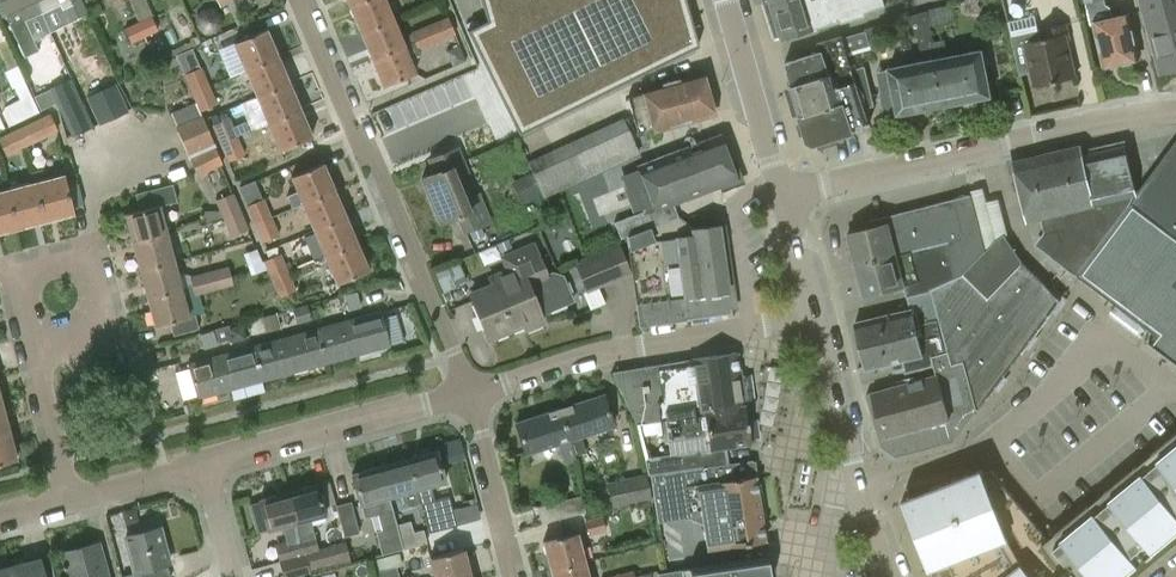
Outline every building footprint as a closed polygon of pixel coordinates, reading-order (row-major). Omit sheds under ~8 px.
[(40,11),(35,0),(1,0),(7,14),(8,13),(12,22),(10,23),(25,55),(37,49),(23,20),(40,12),(40,11)] [(40,11),(59,2),(68,20),(86,12),(81,0),(35,0),(40,11)] [(361,32),(393,19),(385,0),(363,0),(350,6),(361,32)] [(467,29),(519,134),(698,45),(686,0),(481,0),(487,20),(467,29)] [(765,3),(776,37),(781,36),(783,41),(818,30),(818,29),(842,21),(842,19),(864,12),(864,14),(886,7),(886,6),(904,0),(774,0),(765,3)] [(1161,74),(1175,70),(1175,0),(1142,0),(1161,74)] [(1132,63),(1134,59),(1137,59),(1128,15),(1111,18),(1109,9),(1105,6),(1092,9),(1105,66),(1120,62),(1123,65),(1132,63)] [(945,105),(933,43),(927,11),(908,17),(913,38),(917,37),(922,62),(875,71),(884,117),(945,105)] [(1034,14),(1008,20),(1020,74),(1030,72),(1033,86),(1076,76),(1068,41),(1071,41),(1067,24),(1038,30),(1034,14)] [(137,21),(144,37),(157,31),(150,16),(140,20),(137,21)] [(170,20),(173,37),(193,34),(190,17),(170,20)] [(447,17),(429,24),(436,42),(455,34),(447,17)] [(361,32),(372,59),(404,45),(393,19),(361,32)] [(131,42),(144,37),(137,21),(125,27),(131,42)] [(411,32),(414,41),(418,49),(436,42),(429,24),(411,32)] [(10,69),(5,71),(13,88),(15,87),(20,99),(4,107),(5,109),(2,110),(9,125),(37,111),(0,28),(0,48),(10,69)] [(234,43),(245,69),(278,56),(266,29),(234,43)] [(841,37),(847,55),(869,48),(864,30),(841,37)] [(816,44),(819,53),(825,51),(832,75),(851,69),(847,55),(841,37),(816,44)] [(945,40),(933,43),(945,105),(991,96),(982,50),(948,57),(945,40)] [(415,71),(409,58),(420,53),(418,49),(414,41),(404,45),(372,59),(383,85),(415,71)] [(808,141),(814,145),(869,129),(851,69),(832,75),(825,51),(819,53),(785,63),(808,141)] [(245,69),(256,96),(289,83),(278,56),(245,69)] [(185,74),(192,92),(208,85),(201,68),(185,74)] [(654,133),(716,115),(703,70),(640,88),(642,94),(630,97),(638,130),(652,127),(654,133)] [(93,126),(71,78),(33,95),(40,110),(56,102),(71,135),(93,126)] [(256,96),(268,123),(300,109),(289,83),(256,96)] [(215,103),(208,85),(192,92),(200,110),(215,103)] [(119,114),(107,88),(81,100),(93,126),(119,114)] [(171,112),(188,153),(213,142),(196,102),(171,112)] [(268,123),(279,149),(311,136),(300,109),(268,123)] [(49,114),(14,130),(22,147),(57,130),(49,114)] [(213,125),(220,142),(236,135),(229,118),(213,125)] [(22,147),(14,130),(0,137),(0,142),(6,155),(22,147)] [(237,137),(236,135),(220,142),(226,160),(243,153),(239,143),(253,138),(250,131),(237,137)] [(619,176),(635,218),(644,214),(673,204),(737,181),(720,134),(637,165),(639,169),(619,176)] [(1136,195),(1077,276),(1155,335),(1148,344),(1175,365),(1175,142),(1136,195)] [(466,173),(469,172),(458,146),(428,158),(433,172),(420,177),(439,224),(456,217),(463,233),(490,222),(479,194),(465,199),(457,179),(467,176),(466,173)] [(214,148),(190,158),(197,174),(221,164),(214,148)] [(292,207),(302,203),(334,189),(323,164),(291,177),(298,191),(287,196),(292,207)] [(32,171),(34,182),(45,221),(73,213),(63,174),(44,179),(42,169),(32,171)] [(521,202),(542,193),(533,173),(512,182),(521,202)] [(34,182),(6,189),(16,228),(45,221),(34,182)] [(125,214),(132,242),(166,232),(159,205),(176,201),(172,184),(135,193),(139,210),(125,214)] [(16,228),(6,189),(0,191),(0,232),(16,228)] [(334,189),(302,203),(314,229),(345,216),(334,189)] [(233,193),(216,200),(223,218),(241,211),(233,193)] [(964,239),(946,243),(955,279),(960,276),(963,275),(974,263),(985,251),(971,194),(954,199),(964,239)] [(247,206),(254,223),(271,217),(263,199),(247,206)] [(847,234),(855,266),(874,261),(883,259),(896,256),(946,243),(964,239),(954,199),(866,221),(868,229),(847,234)] [(621,237),(626,235),(674,217),(677,216),(673,204),(644,214),(635,218),(616,225),(621,237)] [(248,229),(241,211),(223,218),(230,236),(248,229)] [(314,229),(325,256),(356,243),(345,216),(314,229)] [(279,235),(271,217),(254,223),(262,242),(279,235)] [(674,217),(626,235),(640,326),(687,319),(730,312),(729,302),(728,294),(718,225),(692,229),(674,217)] [(481,229),(471,233),(474,239),(483,235),(481,229)] [(132,242),(139,269),(174,260),(166,232),(132,242)] [(963,275),(987,299),(1021,263),(1021,261),(1002,235),(996,239),(985,251),(974,263),(963,275)] [(508,241),(498,245),(500,250),(510,246),(508,241)] [(491,282),(468,292),(489,340),(524,325),(526,330),(545,323),(541,314),(573,301),(562,276),(553,272),(547,275),(533,242),(501,256),(506,268),(488,276),(491,282)] [(368,269),(356,243),(325,256),(336,283),(368,269)] [(906,297),(908,297),(930,289),(955,279),(946,243),(896,256),(883,259),(874,261),(855,266),(862,297),(903,287),(906,297)] [(617,244),(575,263),(587,291),(630,273),(617,244)] [(496,246),(479,253),(483,264),(500,258),(496,246)] [(280,254),(264,260),(271,279),(288,272),(280,254)] [(139,269),(147,297),(181,288),(174,260),(139,269)] [(458,263),(436,272),(443,290),(465,281),(458,263)] [(945,342),(948,352),(951,365),(964,362),(977,409),(975,412),(977,414),(1061,302),(1022,264),(1021,264),(1021,263),(987,299),(963,275),(960,276),(955,279),(930,289),(945,342)] [(227,266),(190,276),(193,285),(229,275),(227,266)] [(295,290),(288,272),(271,279),(279,297),(295,290)] [(232,284),(229,275),(193,285),(195,294),(232,284)] [(147,297),(154,325),(170,321),(173,335),(198,328),(195,315),(188,317),(181,288),(147,297)] [(598,289),(585,295),(591,308),(604,302),(598,289)] [(906,373),(933,366),(931,356),(943,353),(948,352),(945,342),(930,289),(908,297),(912,310),(855,323),(865,369),(903,361),(906,373)] [(452,297),(448,290),(443,293),(446,300),(452,297)] [(357,292),(344,296),(348,310),(360,306),(357,292)] [(306,304),(293,308),(298,323),(310,319),(306,304)] [(379,311),(347,320),(356,353),(388,344),(379,311)] [(276,313),(263,317),(266,331),(279,328),(276,313)] [(261,317),(252,319),(256,333),(264,331),(261,317)] [(347,320),(315,329),(325,362),(356,353),(347,320)] [(228,326),(215,329),(219,342),(231,338),(232,342),(246,338),(242,324),(229,328),(228,326)] [(217,342),(213,329),(200,333),(204,346),(217,342)] [(315,329),(284,338),(293,371),(325,362),(315,329)] [(284,338),(252,346),(261,379),(293,371),(284,338)] [(252,346),(220,355),(230,388),(261,379),(252,346)] [(695,468),(727,463),(725,446),(750,442),(736,352),(612,372),(636,423),(663,419),(666,440),(702,434),(701,428),(706,427),(708,440),(709,448),(668,453),(644,457),(648,475),(695,468)] [(936,375),(866,394),(880,444),(897,456),(953,441),(975,412),(977,409),(964,362),(951,365),(948,352),(943,353),(931,356),(933,366),(936,375)] [(198,397),(230,388),(220,355),(189,364),(190,368),(175,372),(183,398),(197,394),(198,397)] [(766,400),(764,422),(778,423),(783,364),(774,363),(770,400),(766,400)] [(603,393),(557,409),(572,455),(574,455),(585,451),(581,437),(614,426),(603,393)] [(9,431),(2,403),(0,403),(0,433),(9,431)] [(575,460),(574,455),(572,455),(557,409),(514,422),(525,455),(557,444),(563,464),(575,460)] [(9,431),(0,433),(0,463),(16,459),(9,431)] [(902,500),(929,569),(938,566),(943,576),(1126,576),(1139,566),(1138,566),(1152,553),(1153,554),(1175,535),(1175,434),(1151,454),(1152,455),(1137,467),(1137,466),(1103,494),(1104,495),(1089,507),(1089,506),(1055,534),(1049,540),(992,471),(984,474),(982,470),(952,482),(949,476),(907,488),(907,489),(910,497),(902,500)] [(437,450),(407,458),(419,503),(421,503),(429,532),(456,524),(448,496),(434,500),(430,486),(446,481),(437,450)] [(387,497),(389,497),(403,493),(407,506),(419,503),(407,458),(379,466),(387,497)] [(752,461),(751,459),(727,463),(695,468),(697,484),(696,484),(674,488),(679,517),(701,514),(721,510),(727,546),(765,541),(755,475),(752,476),(750,461),(752,461)] [(382,553),(403,547),(396,525),(389,497),(387,497),(379,466),(351,473),(360,505),(361,505),(364,517),(378,513),(382,529),(376,531),(382,553)] [(645,473),(607,482),(612,506),(651,497),(645,473)] [(317,483),(286,492),(308,569),(309,569),(323,565),(310,519),(325,515),(317,483)] [(258,499),(267,531),(283,526),(291,556),(279,560),(284,576),(293,576),(310,572),(309,569),(308,569),(286,492),(258,499)] [(585,511),(581,496),(537,507),(541,522),(585,511)] [(351,502),(336,505),(344,536),(359,532),(351,502)] [(601,516),(586,520),(590,535),(605,531),(601,516)] [(410,521),(396,525),(403,547),(403,549),(427,543),(423,529),(413,532),(410,521)] [(166,565),(168,565),(158,527),(125,536),(135,572),(122,576),(123,576),(170,576),(166,565)] [(543,542),(550,570),(584,561),(577,533),(543,542)] [(99,541),(59,552),(66,576),(109,576),(99,541)] [(434,576),(470,576),(463,549),(429,558),(434,576)] [(400,553),(374,559),(377,571),(397,566),(403,565),(400,553)] [(9,565),(12,576),(54,576),(53,574),(45,576),(40,557),(9,565)] [(657,576),(769,576),(767,559),(657,576)] [(552,576),(589,576),(584,561),(550,570),(552,576)] [(9,565),(0,567),(0,576),(12,576),(9,565)] [(397,566),(377,571),(379,576),(399,576),(397,566)]
